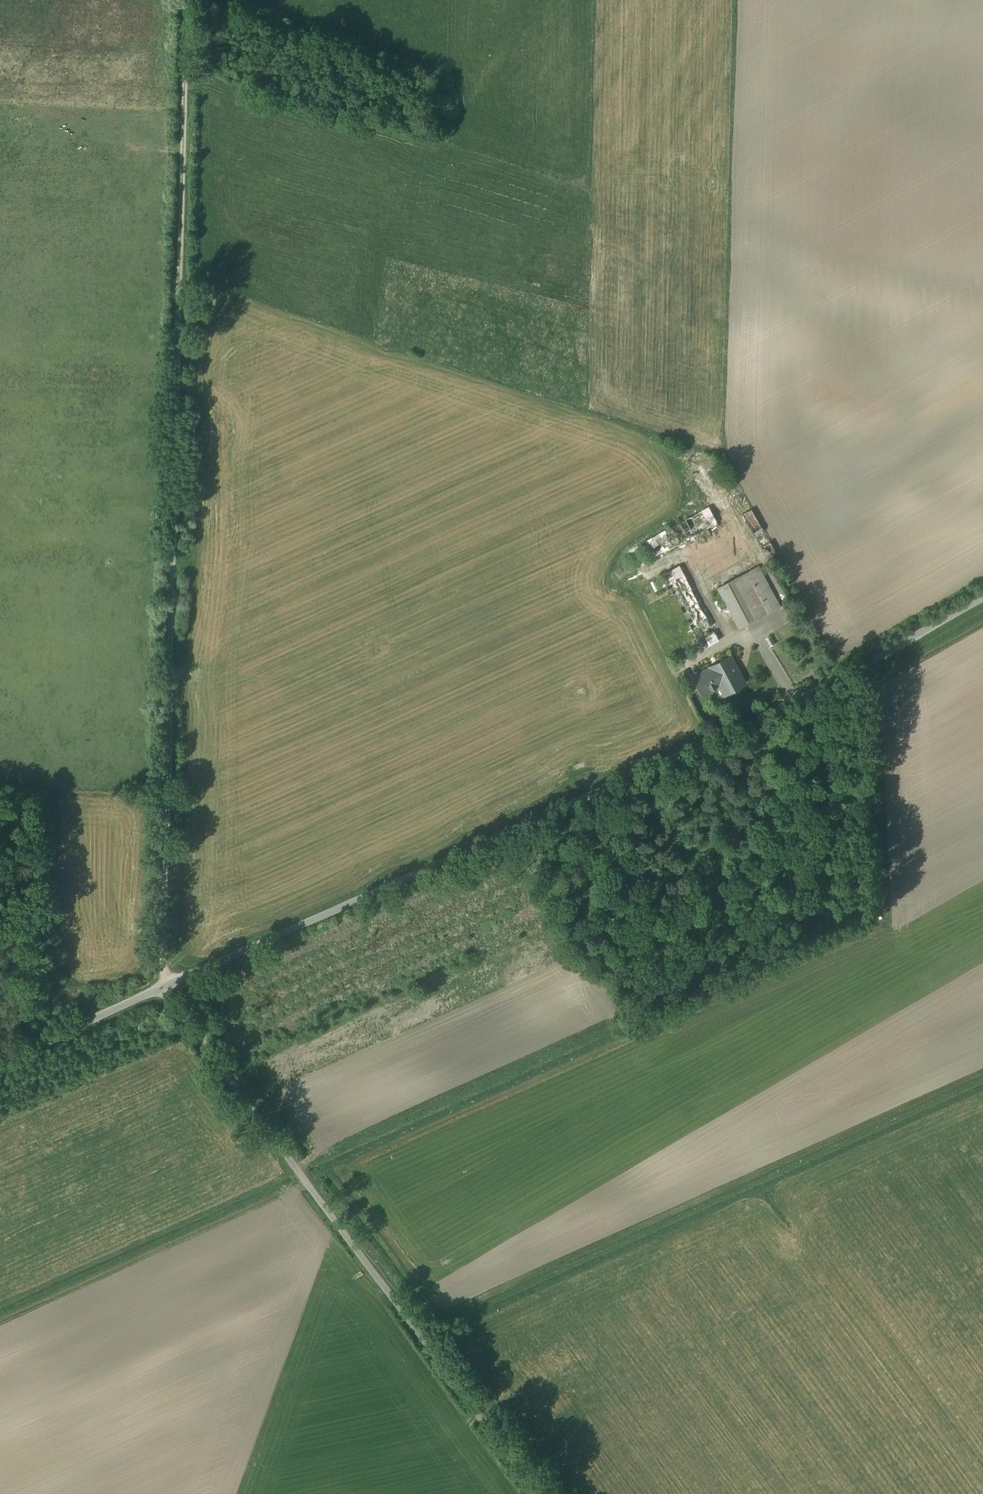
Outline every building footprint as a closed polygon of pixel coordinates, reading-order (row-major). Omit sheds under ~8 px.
[(657,557),(721,524),(713,509),(649,542),(657,557)] [(706,649),(722,640),(683,567),(667,575),(706,649)] [(720,590),(743,631),(783,609),(760,567),(720,590)] [(735,659),(695,677),(703,695),(720,688),(726,701),(749,691),(735,659)]
